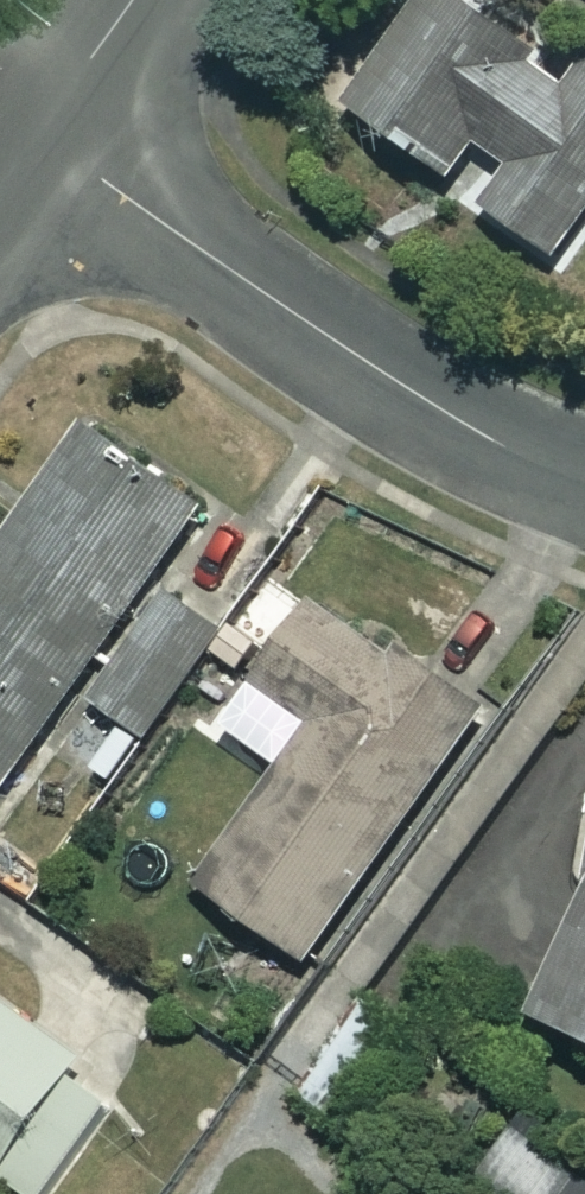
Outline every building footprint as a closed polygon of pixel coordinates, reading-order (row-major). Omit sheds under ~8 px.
[(473,0),(421,0),(349,99),(452,173),(479,135),(513,159),(484,199),(555,251),(584,209),(584,64),(577,75),(473,0)] [(84,426),(0,547),(0,802),(203,508),(84,426)] [(224,624),(171,587),(95,697),(148,734),(224,624)] [(331,664),(283,632),(251,679),(312,719),(203,884),(315,958),(480,707),(357,625),(331,664)] [(527,998),(584,1029),(584,890),(527,998)] [(30,1193),(49,1193),(126,1087),(0,996),(0,1172),(30,1193)]
